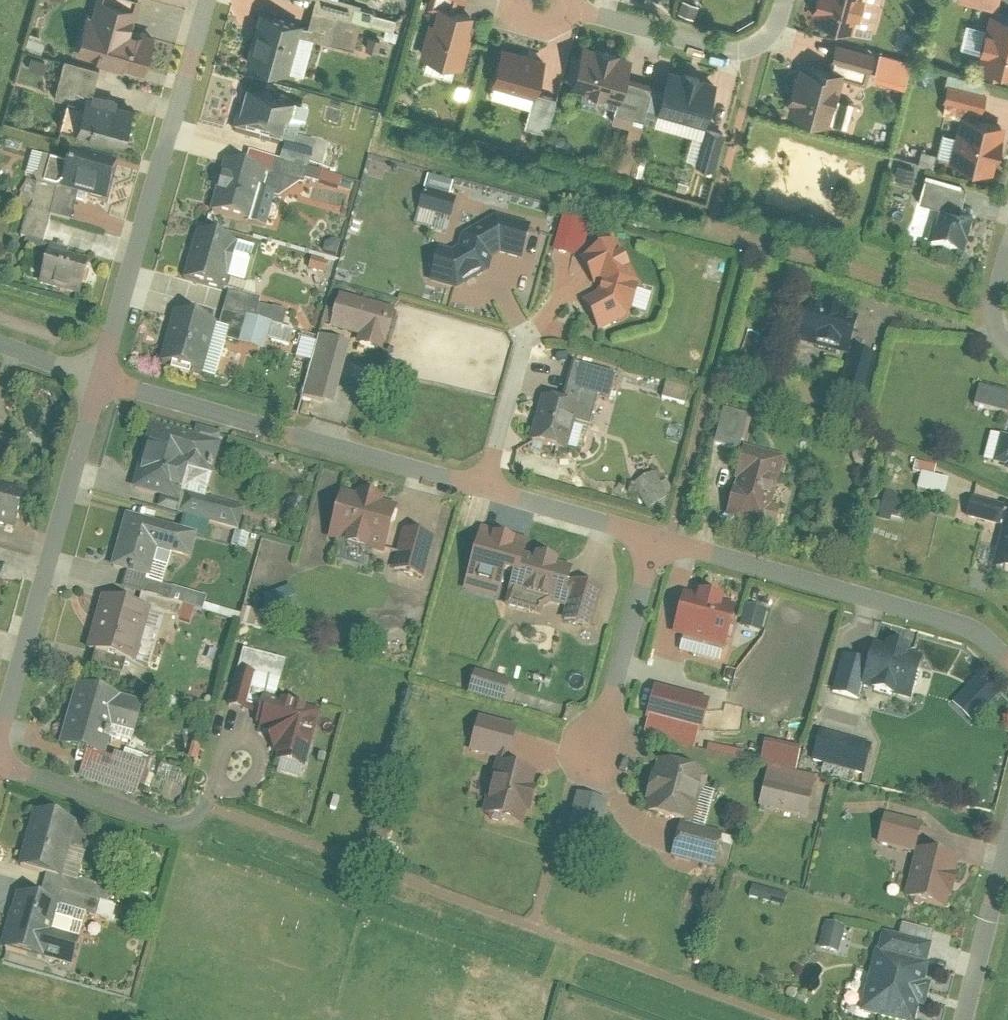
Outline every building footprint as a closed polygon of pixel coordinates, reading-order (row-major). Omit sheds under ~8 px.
[(131,28),(138,0),(95,0),(90,17),(84,15),(75,48),(143,67),(152,34),(131,28)] [(856,27),(865,0),(820,0),(815,14),(856,27)] [(417,48),(463,63),(478,15),(433,1),(417,48)] [(1007,69),(1007,7),(994,3),(976,59),(1007,69)] [(249,56),(292,70),(308,20),(265,6),(249,56)] [(494,74),(534,87),(546,50),(506,37),(494,74)] [(825,58),(865,71),(871,51),(831,38),(825,58)] [(573,78),(622,94),(634,57),(585,41),(573,78)] [(870,77),(903,83),(908,55),(874,49),(870,77)] [(19,77),(37,82),(44,58),(27,53),(19,77)] [(56,92),(67,95),(82,99),(83,95),(90,97),(99,66),(66,56),(56,92)] [(846,74),(801,59),(784,112),(828,127),(846,74)] [(655,107),(704,123),(717,83),(669,67),(655,107)] [(962,110),(983,117),(990,96),(951,83),(944,105),(962,110)] [(238,131),(280,145),(295,98),(253,84),(238,131)] [(561,96),(534,87),(525,117),(551,126),(561,96)] [(83,95),(82,99),(67,95),(59,122),(74,127),(74,128),(122,142),(131,109),(90,97),(83,95)] [(997,172),(1007,138),(1007,125),(983,117),(962,110),(947,156),(997,172)] [(699,164),(716,166),(721,128),(705,125),(699,164)] [(61,187),(106,200),(116,164),(72,151),(61,187)] [(214,214),(251,226),(267,174),(231,162),(214,214)] [(897,163),(894,173),(910,177),(912,167),(897,163)] [(944,200),(955,203),(962,182),(932,172),(925,194),(944,200)] [(421,177),(413,228),(445,233),(453,182),(421,177)] [(38,184),(31,209),(51,215),(58,190),(38,184)] [(929,247),(960,257),(976,210),(955,203),(944,200),(929,247)] [(51,215),(31,209),(24,236),(43,242),(51,215)] [(180,277),(227,292),(243,242),(196,227),(180,277)] [(485,258),(521,261),(524,234),(488,230),(485,258)] [(431,256),(450,294),(493,272),(485,258),(473,234),(431,256)] [(582,260),(601,298),(585,306),(601,337),(636,319),(623,294),(640,286),(618,242),(582,260)] [(38,284),(80,295),(88,263),(46,252),(38,284)] [(325,327),(390,347),(404,304),(340,283),(325,327)] [(156,360),(204,376),(222,322),(173,306),(156,360)] [(795,344),(844,360),(853,330),(805,314),(795,344)] [(304,393),(341,406),(359,351),(321,339),(304,393)] [(855,354),(846,396),(864,400),(872,358),(855,354)] [(568,389),(608,402),(616,379),(576,366),(568,389)] [(683,403),(683,389),(663,388),(662,402),(683,403)] [(1007,398),(1007,393),(973,390),(971,411),(1007,414),(1007,398)] [(537,444),(577,457),(592,409),(553,396),(537,444)] [(710,445),(736,451),(745,418),(719,411),(710,445)] [(124,481),(189,502),(212,433),(147,412),(124,481)] [(727,513),(766,526),(789,453),(751,441),(727,513)] [(657,470),(631,488),(646,510),(672,493),(657,470)] [(943,497),(946,481),(918,475),(915,491),(943,497)] [(320,539),(385,560),(401,508),(337,487),(320,539)] [(16,530),(26,498),(0,490),(0,524),(16,530)] [(195,496),(184,532),(200,538),(236,549),(248,513),(195,496)] [(961,519),(996,529),(1001,508),(967,498),(961,519)] [(109,567),(150,580),(159,550),(167,527),(127,514),(109,567)] [(1007,571),(1007,523),(1006,522),(992,566),(1007,571)] [(184,532),(167,527),(159,550),(193,560),(200,538),(184,532)] [(527,544),(479,530),(462,593),(510,606),(527,544)] [(405,533),(394,571),(423,579),(434,541),(405,533)] [(514,595),(571,613),(580,585),(582,580),(525,561),(514,595)] [(568,624),(594,630),(606,593),(580,585),(571,613),(568,624)] [(259,599),(269,623),(297,611),(287,588),(259,599)] [(698,589),(680,644),(727,659),(745,604),(698,589)] [(111,596),(92,653),(128,664),(146,608),(111,596)] [(740,629),(759,634),(765,611),(746,606),(740,629)] [(860,688),(915,706),(931,657),(876,639),(860,688)] [(132,667),(147,670),(150,650),(135,648),(132,667)] [(462,697),(498,706),(505,682),(469,673),(462,697)] [(975,677),(949,706),(971,725),(997,695),(975,677)] [(277,774),(305,781),(320,722),(273,708),(278,691),(238,680),(228,715),(257,723),(258,739),(266,756),(277,774)] [(67,745),(107,758),(127,697),(87,684),(67,745)] [(642,739),(696,756),(714,702),(660,685),(642,739)] [(497,766),(505,769),(518,728),(478,715),(465,756),(497,766)] [(820,733),(813,762),(865,776),(873,747),(820,733)] [(644,811),(693,827),(710,775),(661,759),(644,811)] [(482,811),(526,825),(541,780),(505,769),(497,766),(482,811)] [(760,806),(806,821),(818,784),(772,769),(760,806)] [(562,834),(594,843),(604,805),(573,796),(562,834)] [(33,816),(21,867),(63,877),(75,826),(33,816)] [(872,838),(914,851),(921,830),(878,816),(872,838)] [(901,893),(952,910),(966,868),(914,851),(901,893)] [(782,905),(784,898),(751,889),(749,896),(782,905)] [(43,961),(43,960),(71,967),(78,943),(50,935),(57,908),(16,897),(2,950),(43,961)] [(888,924),(879,952),(931,969),(940,941),(888,924)] [(818,952),(838,954),(841,927),(821,925),(818,952)] [(899,1019),(921,1019),(937,971),(931,969),(879,952),(861,1008),(899,1019)]
